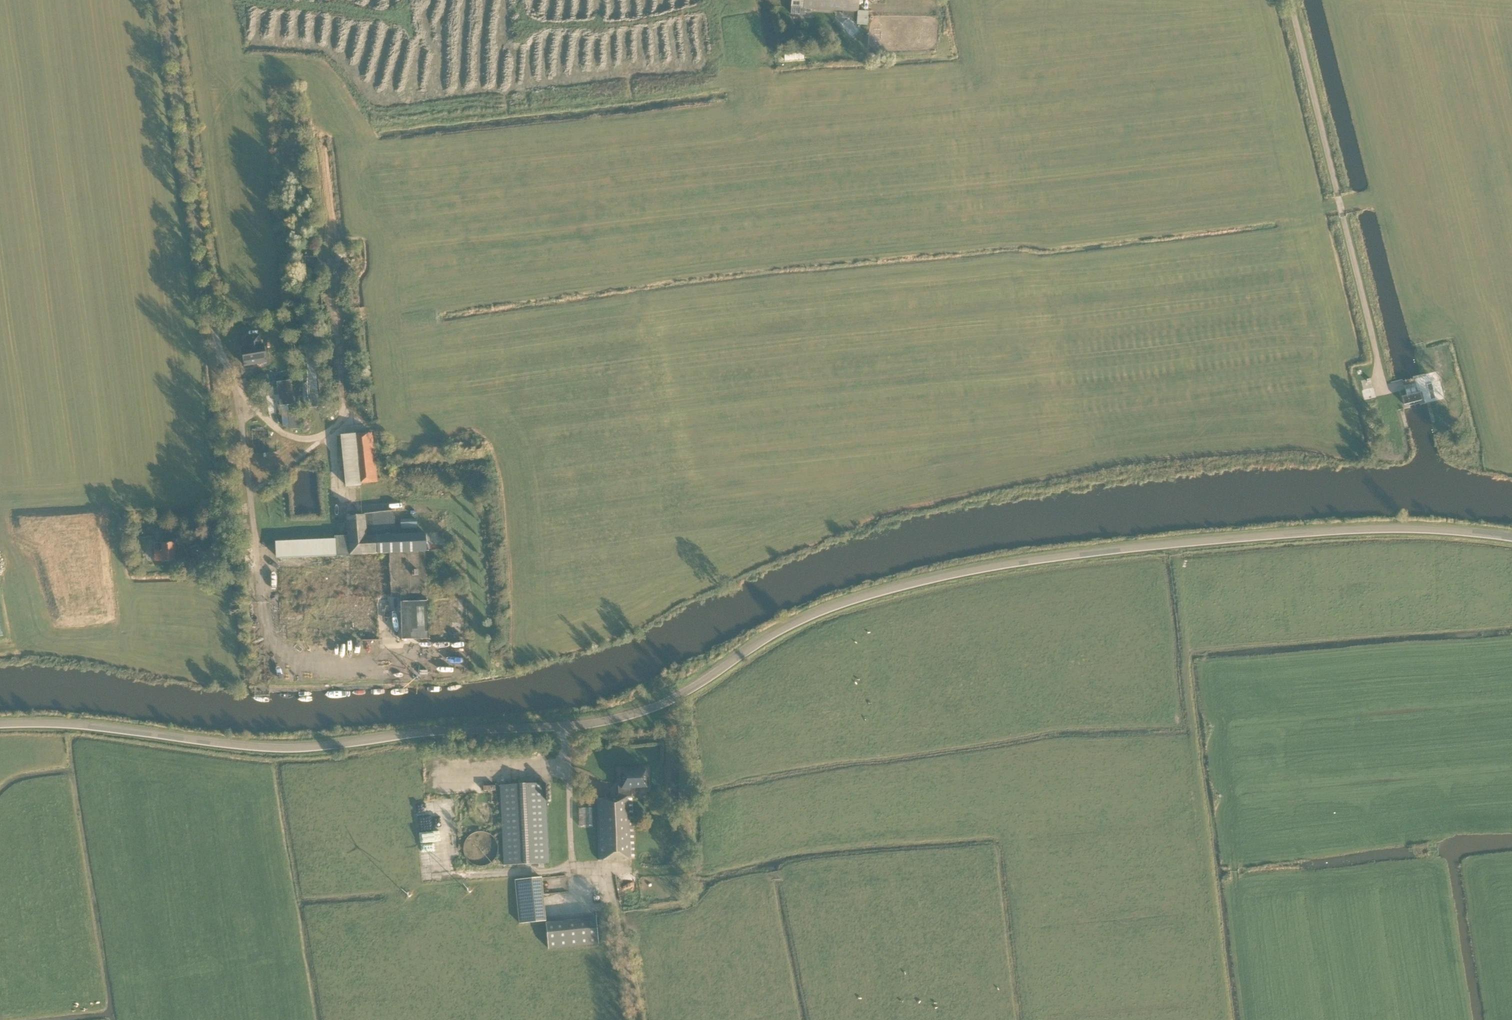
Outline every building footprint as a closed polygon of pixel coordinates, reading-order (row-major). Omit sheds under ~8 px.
[(857,12),(856,25),(867,26),(868,12),(857,12),(858,0),(790,0),(790,6),(792,6),(792,15),(805,16),(805,8),(857,12)] [(248,347),(241,348),(244,365),(266,362),(263,345),(260,345),(259,336),(254,337),(246,338),(248,347)] [(316,372),(318,407),(325,407),(323,372),(316,372)] [(1422,400),(1420,392),(1402,397),(1404,405),(1422,400)] [(299,428),(298,410),(282,412),(283,426),(290,429),(299,428)] [(377,481),(372,434),(341,437),(345,481),(356,480),(356,483),(377,481)] [(380,554),(381,596),(400,595),(402,638),(427,637),(425,594),(424,553),(428,552),(430,552),(429,533),(396,534),(395,510),(365,511),(365,514),(347,515),(347,535),(335,535),(335,539),(277,542),(278,557),(323,556),(350,555),(380,554)] [(417,529),(417,518),(400,519),(401,529),(417,529)] [(223,549),(219,530),(211,532),(215,551),(223,549)] [(178,531),(160,532),(160,543),(154,543),(155,561),(174,560),(173,540),(178,540),(178,531)] [(237,550),(244,550),(245,554),(251,553),(250,549),(249,549),(248,541),(236,542),(237,550)] [(618,797),(597,798),(600,860),(634,858),(631,788),(646,788),(646,786),(648,786),(648,777),(646,777),(645,770),(620,771),(621,785),(617,785),(618,797)] [(548,862),(544,783),(500,785),(504,865),(548,862)] [(541,878),(514,880),(519,923),(546,921),(541,878)] [(599,945),(596,917),(546,922),(548,949),(599,945)]
